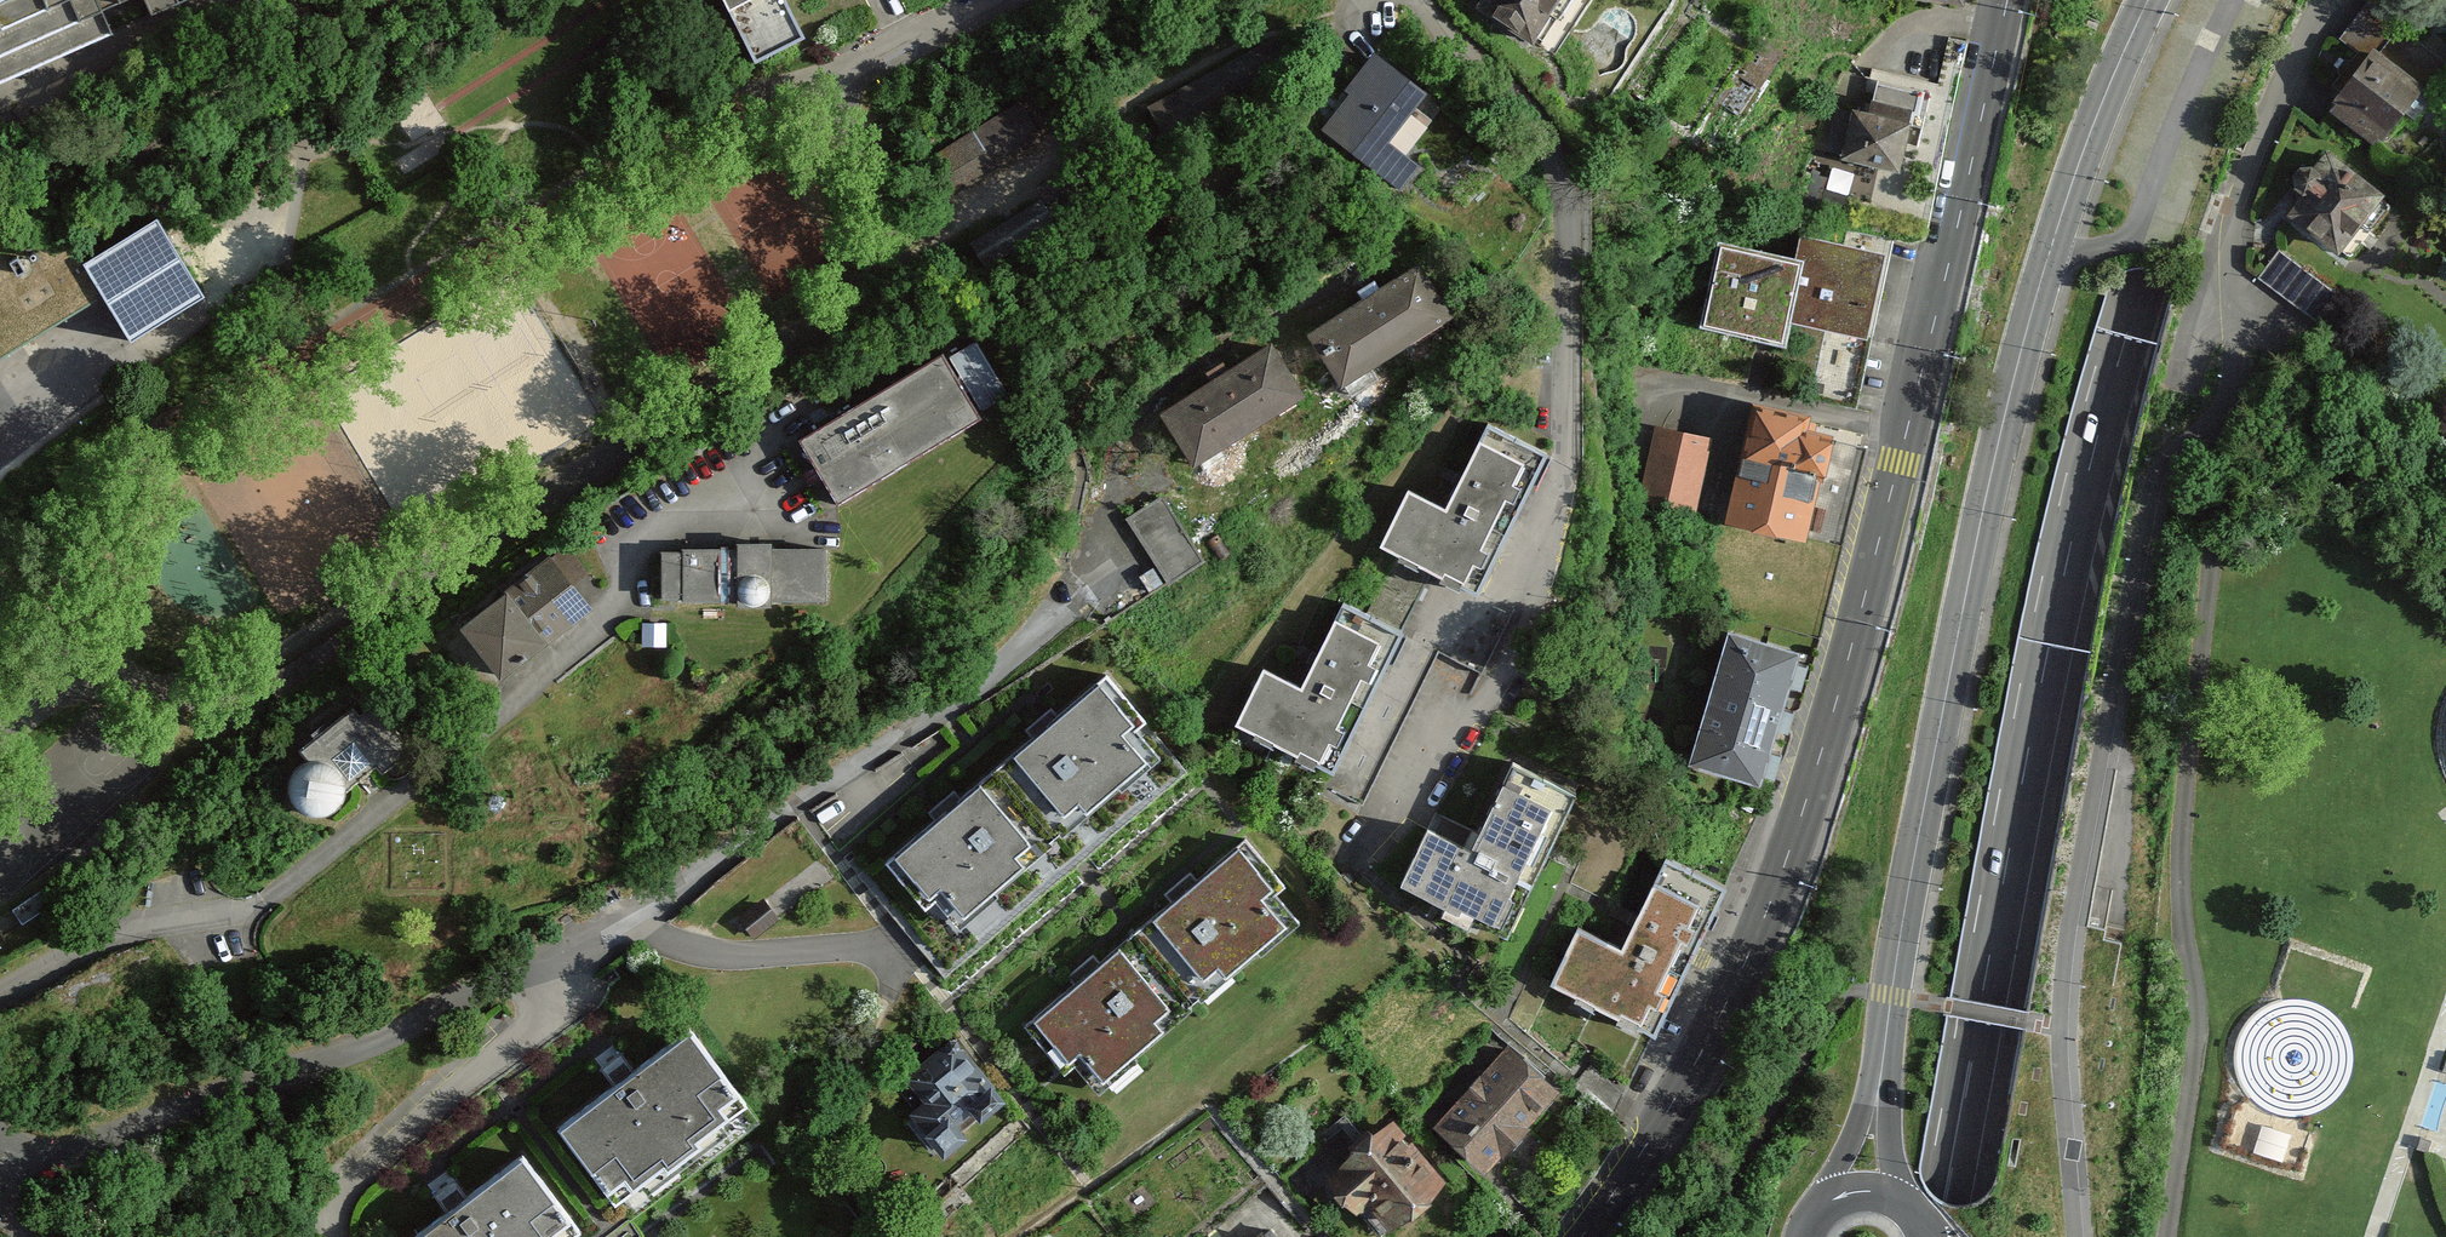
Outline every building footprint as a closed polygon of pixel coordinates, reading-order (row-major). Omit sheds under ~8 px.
[(107,36),(97,13),(127,0),(0,0),(0,84),(107,36)] [(145,16),(181,0),(138,0),(145,16)] [(760,64),(808,40),(789,2),(793,0),(727,0),(760,64)] [(1478,6),(1553,55),(1589,0),(1482,0),(1478,6)] [(2373,142),(2384,129),(2386,131),(2394,130),(2401,120),(2399,114),(2413,123),(2432,98),(2428,95),(2431,92),(2445,74),(2445,62),(2400,27),(2399,27),(2367,3),(2339,39),(2358,53),(2352,60),(2344,60),(2338,68),(2339,76),(2332,85),(2344,95),(2333,110),(2354,126),(2353,127),(2373,142)] [(1280,33),(1149,112),(1166,141),(1297,62),(1280,33)] [(1317,130),(1399,196),(1425,164),(1394,139),(1430,94),(1379,53),(1317,130)] [(1903,173),(1918,110),(1874,100),(1871,113),(1855,109),(1844,159),(1903,173)] [(1017,105),(938,153),(958,185),(1036,136),(1017,105)] [(2335,277),(2336,276),(2389,208),(2390,207),(2390,206),(2389,205),(2389,204),(2327,156),(2314,173),(2311,171),(2309,171),(2307,170),(2305,171),(2302,172),(2300,173),(2298,176),(2297,179),(2297,182),(2298,185),(2300,187),(2302,189),(2302,190),(2309,195),(2277,236),(2331,277),(2333,278),(2334,278),(2335,277)] [(1049,195),(972,241),(988,269),(1066,222),(1049,195)] [(0,260),(0,354),(105,291),(130,332),(203,287),(157,211),(79,258),(59,224),(0,260)] [(1805,237),(1804,258),(1791,323),(1876,338),(1890,253),(1805,237)] [(1804,258),(1719,241),(1701,326),(1787,344),(1791,323),(1804,258)] [(2338,293),(2279,249),(2258,278),(2316,322),(2338,293)] [(1418,261),(1313,334),(1351,388),(1456,316),(1418,261)] [(1277,342),(1163,409),(1198,468),(1312,401),(1277,342)] [(943,355),(800,442),(840,510),(986,422),(943,355)] [(1814,419),(1757,405),(1729,523),(1810,543),(1835,439),(1810,433),(1814,419)] [(1412,496),(1386,551),(1481,596),(1550,451),(1491,423),(1449,513),(1412,496)] [(1696,521),(1713,437),(1656,426),(1640,510),(1696,521)] [(1163,499),(1128,521),(1169,585),(1204,562),(1163,499)] [(826,547),(662,549),(662,605),(827,606),(826,547)] [(550,554),(455,627),(498,682),(593,608),(550,554)] [(1303,688),(1264,670),(1238,724),(1338,768),(1405,632),(1344,603),(1303,688)] [(1804,649),(1725,627),(1692,765),(1767,787),(1804,649)] [(1000,750),(1055,819),(1141,752),(1118,723),(1136,708),(1104,668),(1000,750)] [(297,749),(304,759),(292,778),(292,799),(301,815),(315,825),(329,825),(350,806),(351,780),(372,759),(386,771),(414,748),(368,696),(297,749)] [(1425,827),(1398,885),(1510,928),(1576,791),(1509,758),(1468,843),(1425,827)] [(985,767),(880,851),(918,899),(929,890),(949,915),(1043,840),(985,767)] [(1240,834),(1147,915),(1208,984),(1285,917),(1259,888),(1275,874),(1240,834)] [(1624,948),(1580,929),(1555,988),(1654,1029),(1720,885),(1667,857),(1624,948)] [(1100,1072),(1176,1006),(1117,939),(1030,1015),(1064,1054),(1075,1044),(1100,1072)] [(904,1081),(919,1095),(905,1110),(945,1147),(1001,1088),(946,1037),(904,1081)] [(696,1043),(568,1141),(626,1217),(754,1118),(696,1043)] [(1509,1047),(1435,1129),(1489,1175),(1562,1093),(1509,1047)] [(1322,1180),(1383,1236),(1385,1236),(1451,1184),(1397,1123),(1322,1180)] [(433,1236),(573,1236),(526,1171),(433,1236)]
